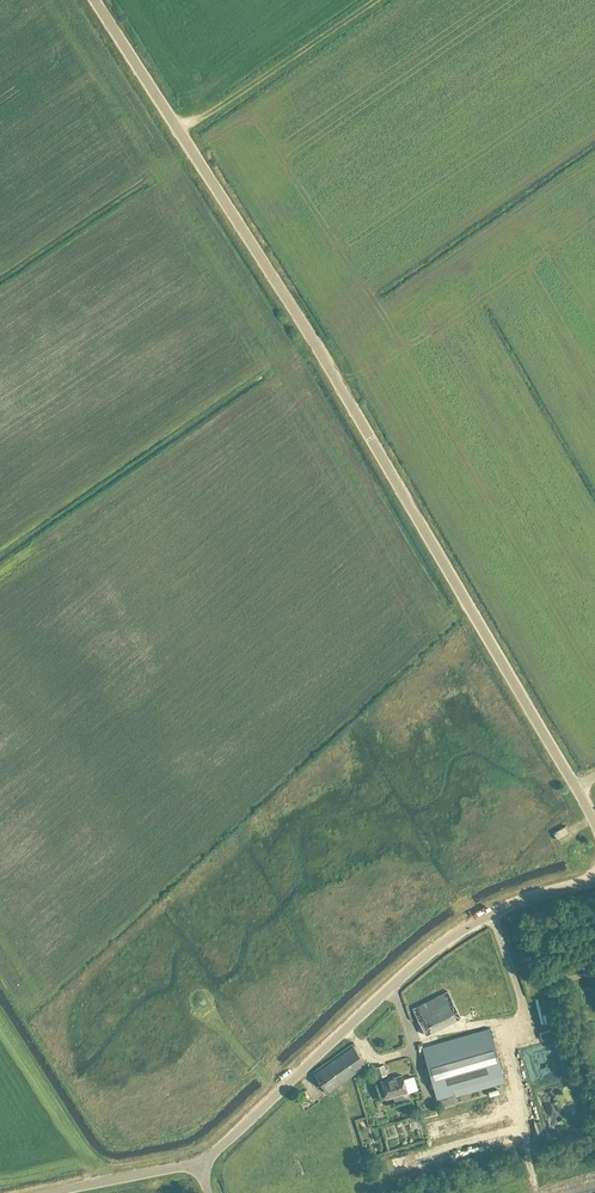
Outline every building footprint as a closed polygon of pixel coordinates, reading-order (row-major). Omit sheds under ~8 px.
[(558,839),(571,832),(566,825),(554,832),(558,839)] [(425,1014),(451,1003),(445,987),(418,999),(425,1014)] [(539,1028),(541,1039),(560,1035),(557,1024),(539,1028)] [(437,1100),(505,1080),(490,1029),(423,1048),(437,1100)] [(330,1087),(369,1061),(358,1046),(320,1072),(330,1087)] [(377,1075),(384,1073),(382,1064),(375,1066),(377,1075)] [(408,1092),(418,1089),(414,1077),(404,1080),(403,1075),(381,1081),(387,1098),(408,1092)] [(433,1097),(427,1100),(431,1110),(437,1108),(433,1097)] [(488,1118),(484,1107),(470,1112),(474,1123),(488,1118)] [(452,1130),(460,1128),(457,1113),(448,1115),(452,1130)] [(447,1116),(429,1121),(432,1134),(451,1129),(447,1116)] [(386,1121),(387,1134),(399,1133),(398,1121),(386,1121)] [(396,1160),(410,1158),(409,1150),(395,1152),(396,1160)]
